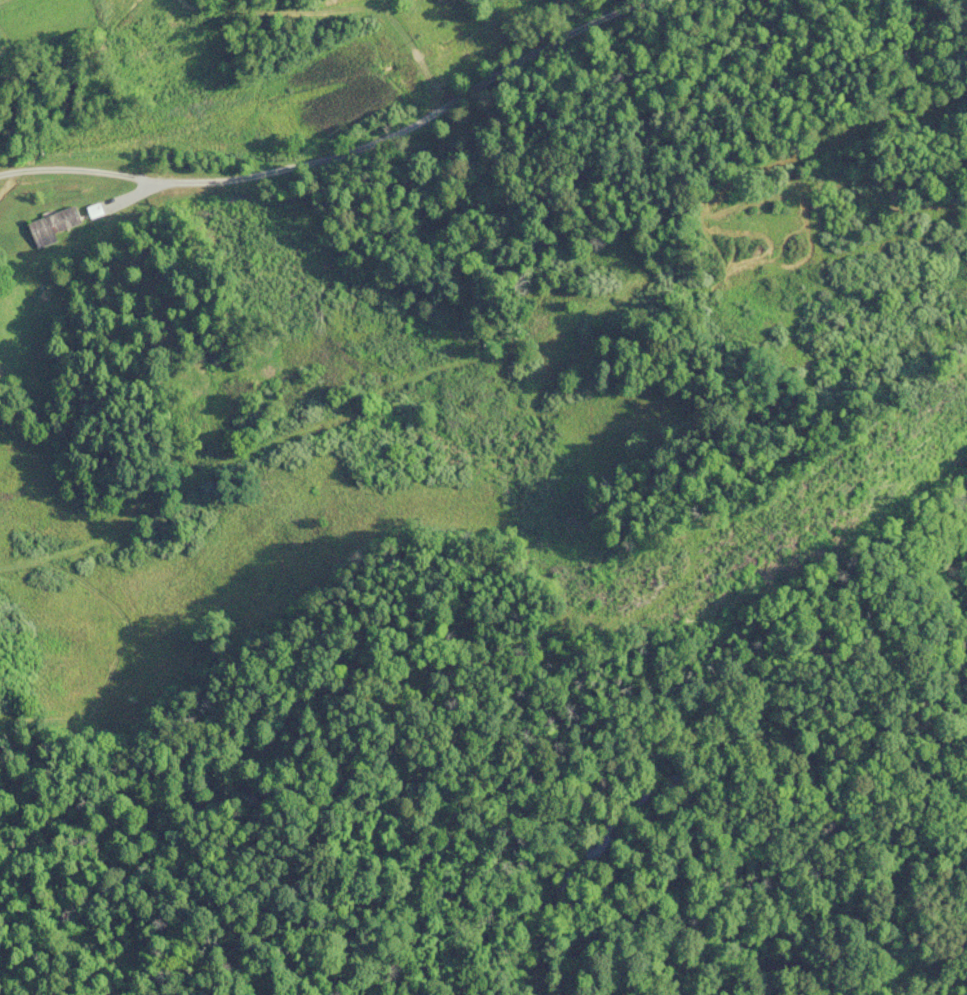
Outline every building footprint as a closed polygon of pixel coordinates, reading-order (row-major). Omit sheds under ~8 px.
[(29,240),(79,223),(72,204),(22,221),(29,240)]
